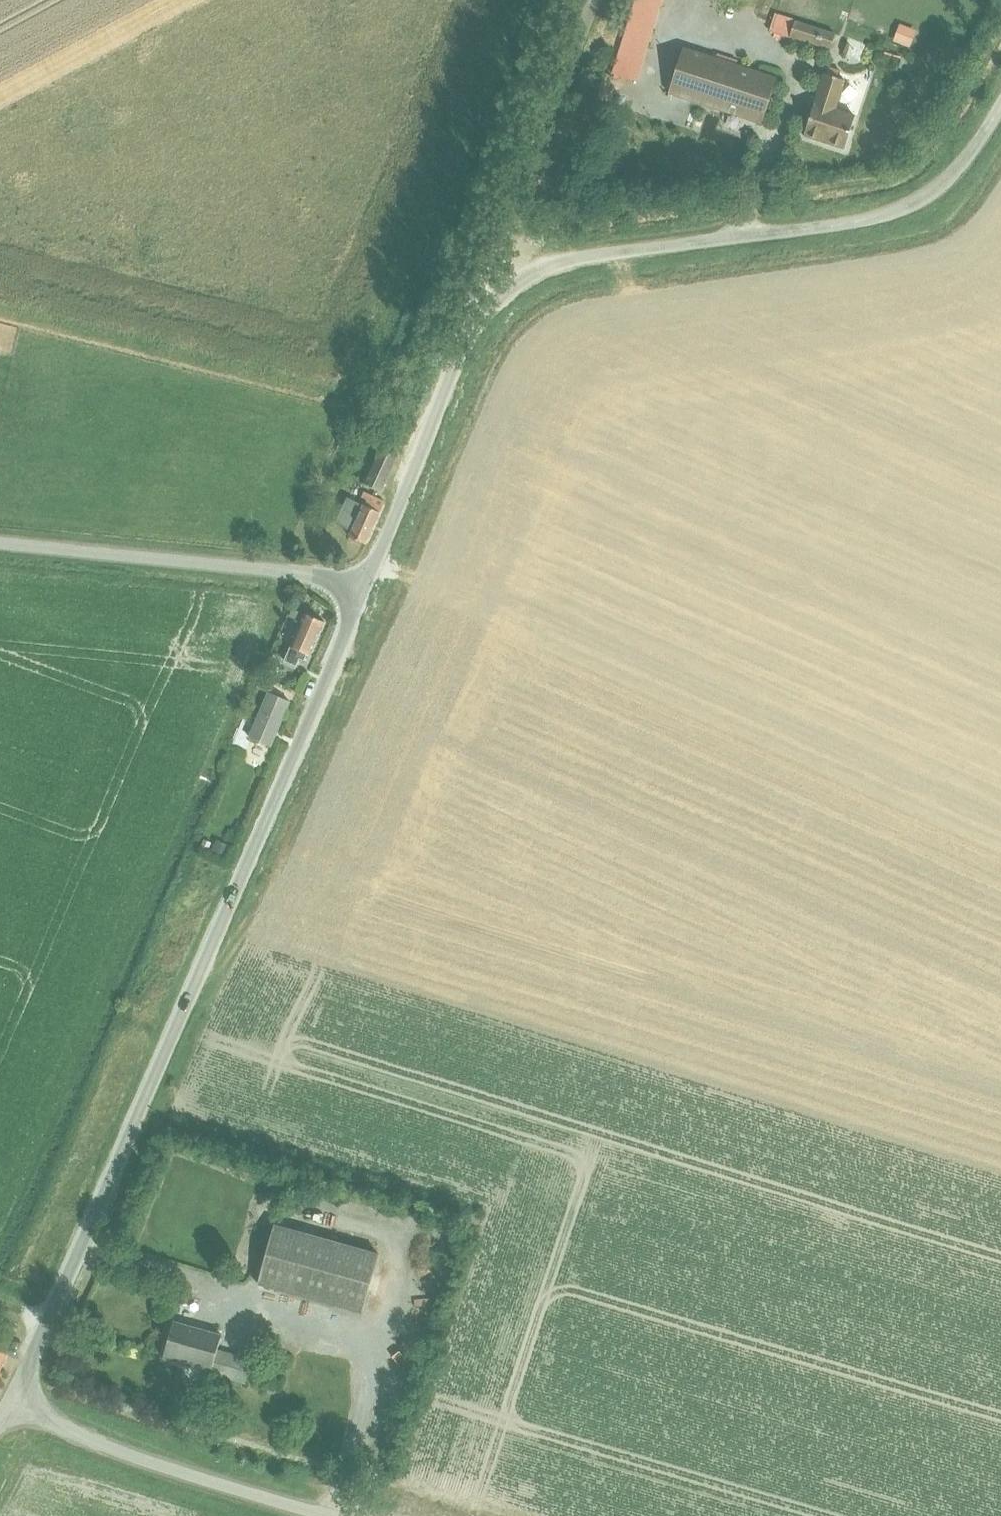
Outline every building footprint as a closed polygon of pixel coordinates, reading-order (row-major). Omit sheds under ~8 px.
[(637,82),(662,0),(635,0),(612,74),(637,82)] [(789,37),(830,50),(835,34),(794,22),(789,37)] [(668,93),(762,124),(776,79),(683,48),(668,93)] [(829,67),(826,75),(838,79),(841,71),(829,67)] [(803,136),(844,149),(855,116),(835,110),(845,81),(838,79),(826,75),(823,74),(803,136)] [(381,492),(402,447),(385,439),(365,485),(381,492)] [(348,499),(336,525),(352,532),(349,537),(365,544),(384,502),(364,492),(361,498),(365,500),(363,506),(348,499)] [(309,655),(323,623),(324,621),(304,613),(292,608),(283,630),(294,635),(284,660),(296,665),(299,658),(304,660),(306,654),(309,655)] [(268,693),(258,715),(249,738),(270,747),(289,702),(276,696),(281,684),(263,676),(258,688),(268,693)] [(204,839),(200,846),(208,850),(211,842),(204,839)] [(216,839),(210,851),(225,858),(231,846),(216,839)] [(362,1310),(378,1251),(272,1223),(257,1282),(362,1310)] [(234,1352),(217,1348),(221,1334),(173,1322),(164,1358),(228,1375),(234,1352)]
